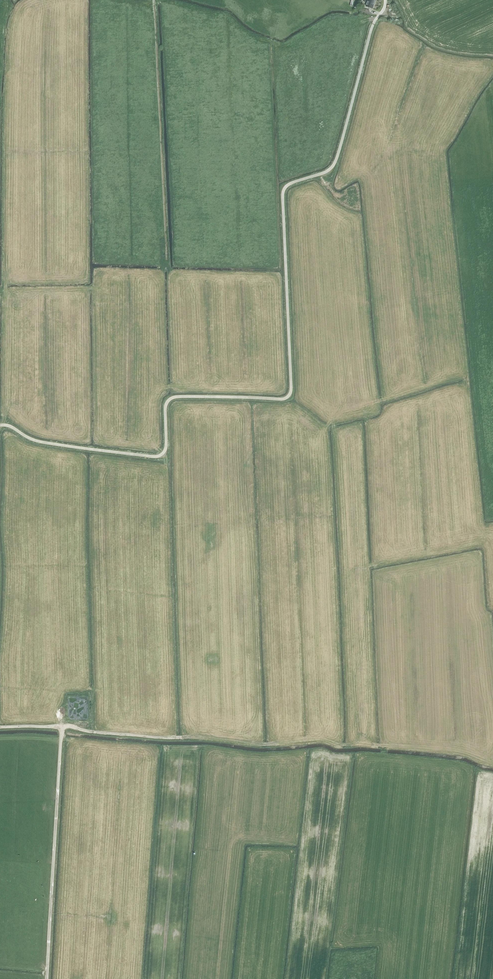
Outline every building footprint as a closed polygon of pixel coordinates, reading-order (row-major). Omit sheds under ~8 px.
[(364,2),(367,3),(366,7),(372,9),(375,0),(364,0),(364,2)]
